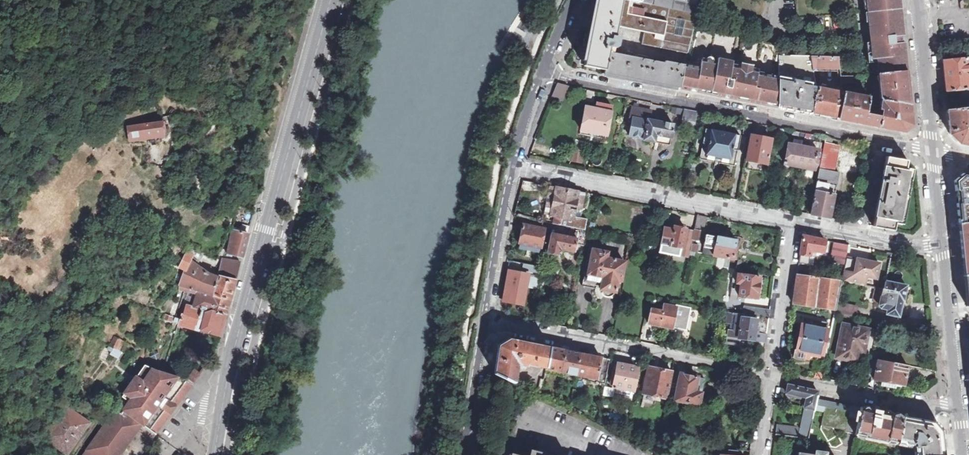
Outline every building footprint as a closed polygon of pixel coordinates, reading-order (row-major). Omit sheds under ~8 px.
[(681,89),(686,65),(673,63),(673,59),(666,58),(665,63),(632,57),(633,53),(625,52),(625,55),(612,53),(613,48),(615,48),(618,46),(619,37),(615,37),(618,27),(645,32),(642,44),(688,53),(696,14),(654,6),(652,5),(628,0),(597,0),(594,12),(588,46),(584,66),(605,70),(604,73),(611,75),(641,81),(662,85),(681,89)] [(696,14),(700,0),(675,0),(675,1),(673,0),(655,0),(654,6),(696,14)] [(798,20),(870,13),(900,10),(899,0),(796,0),(798,20)] [(963,1),(961,2),(960,4),(961,9),(968,9),(968,0),(963,1)] [(900,13),(900,10),(870,13),(871,23),(869,23),(872,56),(905,52),(903,41),(902,41),(901,36),(903,36),(902,33),(900,13)] [(906,65),(905,52),(872,56),(873,59),(878,59),(879,73),(906,71),(906,65)] [(812,114),(817,87),(813,69),(811,57),(780,57),(779,78),(778,108),(792,110),(812,114)] [(813,69),(840,69),(839,57),(811,57),(813,69)] [(777,108),(778,108),(779,78),(757,74),(758,70),(732,65),(717,62),(701,59),(699,68),(686,65),(681,89),(698,92),(703,89),(712,90),(715,91),(717,95),(718,96),(736,99),(741,96),(746,97),(749,102),(764,105),(769,102),(777,103),(777,108)] [(943,62),(945,78),(946,92),(968,89),(968,59),(943,62)] [(908,88),(906,71),(879,73),(882,99),(909,104),(908,88)] [(551,97),(561,101),(567,86),(557,84),(551,97)] [(819,115),(838,119),(843,92),(817,87),(812,114),(819,115)] [(587,90),(585,101),(593,102),(595,92),(587,90)] [(879,127),(882,117),(867,114),(870,97),(843,92),(838,119),(853,122),(879,127)] [(911,122),(909,104),(882,99),(880,111),(883,112),(882,117),(879,127),(904,132),(912,125),(911,122)] [(595,133),(607,135),(612,107),(601,105),(600,109),(586,106),(581,130),(595,133)] [(632,120),(629,136),(643,139),(643,140),(669,145),(673,125),(649,120),(651,110),(631,106),(629,119),(632,120)] [(948,111),(949,125),(950,134),(958,143),(968,145),(968,109),(948,111)] [(694,130),(696,115),(686,113),(683,128),(694,130)] [(743,134),(749,135),(752,123),(745,121),(743,134)] [(162,122),(128,127),(130,141),(161,137),(161,133),(166,132),(165,126),(163,126),(162,122)] [(780,128),(776,127),(772,145),(781,147),(785,129),(780,128)] [(733,150),(738,151),(741,136),(706,130),(704,145),(709,145),(707,155),(719,158),(731,160),(733,150)] [(99,132),(91,131),(89,138),(97,139),(99,132)] [(794,139),(793,145),(803,147),(806,133),(801,132),(800,135),(799,140),(794,139)] [(794,165),(818,170),(821,150),(811,148),(814,135),(806,133),(803,147),(793,145),(789,144),(784,164),(794,165)] [(757,162),(767,164),(772,140),(751,136),(747,160),(757,162)] [(823,149),(838,151),(839,144),(831,143),(825,142),(823,149)] [(569,161),(581,163),(583,150),(571,148),(569,161)] [(822,156),(836,158),(838,151),(823,149),(822,156)] [(821,162),(835,165),(836,158),(822,156),(821,162)] [(887,157),(873,227),(884,229),(894,231),(895,223),(902,225),(913,170),(906,168),(906,165),(907,161),(887,157)] [(819,168),(833,171),(835,165),(821,162),(819,168)] [(817,182),(830,185),(833,171),(819,168),(817,182)] [(830,185),(836,186),(839,172),(833,171),(830,185)] [(118,176),(114,173),(107,183),(111,187),(118,176)] [(959,224),(968,223),(968,174),(963,173),(954,181),(955,191),(961,190),(962,203),(957,204),(959,224)] [(820,216),(830,218),(836,186),(830,185),(817,182),(811,214),(820,216)] [(568,189),(551,186),(548,198),(544,197),(543,202),(547,203),(545,215),(555,217),(554,224),(561,226),(568,189)] [(586,193),(568,189),(561,226),(566,227),(573,228),(585,230),(587,219),(580,218),(574,216),(576,209),(582,210),(586,193)] [(254,213),(254,212),(237,208),(235,218),(227,250),(226,253),(242,256),(246,243),(249,231),(251,222),(253,215),(254,213)] [(707,217),(697,215),(694,229),(703,231),(707,217)] [(528,251),(531,252),(540,253),(545,230),(538,228),(538,225),(526,223),(525,226),(523,225),(519,249),(528,251)] [(968,277),(968,223),(959,224),(960,232),(964,277),(968,277)] [(692,239),(694,232),(685,230),(686,229),(674,226),(674,230),(664,228),(659,252),(680,256),(681,249),(690,251),(691,244),(692,239)] [(576,243),(586,245),(589,231),(585,230),(573,228),(572,232),(556,228),(555,234),(552,233),(549,252),(559,254),(560,248),(574,250),(576,243)] [(703,231),(694,229),(694,230),(694,232),(692,239),(702,241),(703,231)] [(707,235),(739,241),(740,238),(729,236),(729,233),(726,233),(726,235),(721,234),(708,232),(707,235)] [(702,254),(736,260),(737,253),(739,254),(740,252),(740,250),(738,249),(739,241),(707,235),(706,235),(702,254)] [(799,263),(808,264),(809,256),(811,256),(812,251),(824,253),(826,240),(816,238),(803,236),(799,263)] [(830,262),(845,265),(846,259),(849,245),(834,242),(830,262)] [(690,251),(697,253),(698,245),(691,244),(690,251)] [(598,295),(603,300),(606,296),(613,297),(615,291),(616,291),(618,284),(621,284),(625,261),(608,258),(608,252),(594,249),(587,279),(584,279),(583,285),(593,287),(597,288),(598,295)] [(690,251),(681,249),(680,256),(689,257),(690,251)] [(189,260),(190,261),(193,256),(187,252),(181,263),(179,267),(185,271),(189,260)] [(241,262),(222,257),(217,275),(235,281),(236,281),(239,269),(241,262)] [(845,265),(841,281),(865,287),(867,278),(877,280),(880,263),(870,261),(855,258),(855,261),(846,259),(845,265)] [(189,261),(190,261),(189,260),(185,271),(179,286),(192,290),(213,296),(217,278),(208,274),(189,261)] [(543,267),(532,265),(530,272),(542,274),(543,267)] [(528,275),(512,271),(511,276),(507,275),(502,298),(515,300),(515,302),(523,304),(528,275)] [(757,277),(730,273),(729,282),(737,283),(735,295),(754,298),(757,277)] [(235,281),(217,275),(217,278),(213,296),(192,290),(191,295),(188,306),(193,307),(194,309),(204,312),(212,310),(226,314),(231,297),(235,281)] [(793,305),(835,312),(837,304),(841,281),(797,275),(796,286),(793,305)] [(886,314),(899,317),(902,305),(903,301),(905,301),(908,287),(886,283),(884,291),(883,290),(880,306),(882,309),(887,310),(886,314)] [(191,295),(192,290),(179,286),(180,288),(180,291),(185,293),(191,295)] [(652,308),(649,323),(687,330),(692,307),(679,304),(678,304),(677,307),(665,304),(663,311),(652,308)] [(835,314),(855,317),(857,308),(837,304),(835,312),(835,314)] [(181,319),(180,323),(179,325),(219,336),(221,332),(222,328),(226,314),(212,310),(204,312),(194,309),(193,307),(188,306),(185,315),(183,314),(181,319)] [(752,317),(769,319),(769,318),(769,310),(743,307),(742,315),(752,317)] [(742,315),(722,313),(721,323),(731,324),(730,331),(728,331),(726,343),(739,345),(739,339),(765,342),(769,319),(752,317),(742,315)] [(801,323),(799,337),(829,343),(830,341),(826,340),(828,331),(826,330),(827,326),(822,325),(823,322),(818,321),(817,324),(814,324),(815,321),(802,318),(801,323)] [(838,358),(859,362),(861,351),(864,351),(865,341),(867,330),(844,325),(838,358)] [(116,357),(124,341),(114,336),(109,346),(113,348),(110,354),(116,357)] [(799,337),(795,359),(804,361),(805,353),(822,356),(824,357),(825,350),(828,350),(829,343),(799,337)] [(547,368),(551,348),(510,340),(499,346),(497,357),(495,374),(524,389),(526,384),(526,383),(516,378),(515,380),(514,379),(517,362),(524,364),(524,367),(526,367),(527,363),(547,368)] [(561,372),(565,350),(553,348),(551,348),(547,368),(546,369),(561,372)] [(561,372),(575,375),(579,353),(572,352),(565,350),(561,372)] [(587,382),(604,385),(609,359),(595,356),(579,353),(575,375),(588,378),(587,382)] [(805,353),(804,361),(810,362),(811,358),(822,360),(822,356),(805,353)] [(881,383),(888,385),(893,363),(871,359),(869,371),(876,372),(874,380),(875,380),(875,382),(881,383)] [(614,393),(630,396),(631,391),(634,392),(638,368),(625,365),(615,363),(611,385),(613,385),(613,387),(614,387),(614,388),(615,388),(614,393)] [(888,385),(901,387),(902,384),(904,385),(907,366),(893,363),(888,385)] [(143,367),(134,380),(139,383),(135,388),(131,385),(122,397),(129,402),(122,410),(155,434),(157,431),(193,385),(187,380),(185,379),(143,367)] [(642,395),(666,399),(671,372),(658,369),(649,367),(647,374),(645,373),(643,386),(644,386),(642,395)] [(187,380),(193,385),(201,374),(195,370),(187,380)] [(674,401),(698,406),(701,394),(703,379),(673,372),(669,394),(673,395),(675,395),(674,401)] [(139,383),(134,380),(131,385),(135,388),(139,383)] [(526,384),(524,389),(532,392),(541,397),(542,392),(526,384)] [(779,426),(778,434),(808,438),(814,409),(815,404),(818,391),(791,385),(783,384),(782,392),(807,397),(804,410),(801,429),(779,426)] [(821,425),(846,430),(848,416),(849,410),(825,406),(824,411),(821,425)] [(67,453),(88,423),(67,407),(45,438),(67,453)] [(887,440),(897,442),(903,415),(866,408),(860,407),(859,412),(858,418),(856,434),(864,435),(864,438),(886,442),(887,440)] [(570,411),(581,416),(582,413),(572,408),(570,411)] [(155,434),(122,410),(111,425),(108,422),(84,454),(141,454),(145,450),(146,449),(145,449),(150,443),(151,442),(155,435),(156,434),(155,434)] [(916,454),(944,454),(943,447),(942,431),(934,421),(903,415),(897,442),(906,444),(907,442),(912,442),(914,446),(914,454),(916,454)] [(627,439),(636,443),(637,436),(628,432),(627,439)] [(636,443),(657,453),(658,446),(637,436),(636,443)]
